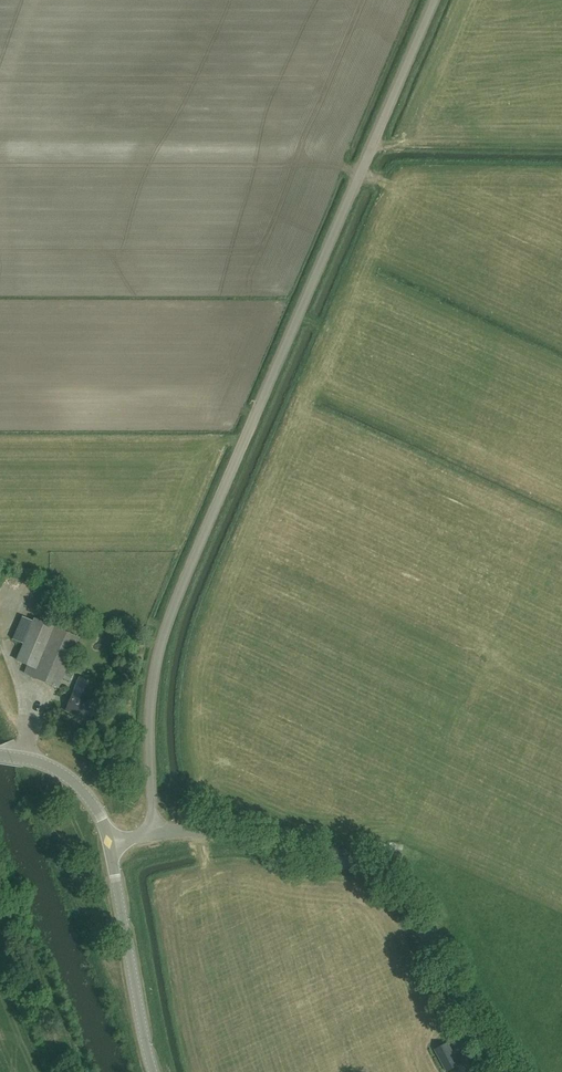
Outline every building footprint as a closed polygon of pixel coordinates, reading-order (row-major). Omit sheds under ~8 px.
[(34,622),(23,617),(13,639),(25,644),(18,661),(29,665),(25,674),(59,688),(80,638),(35,619),(34,622)] [(97,684),(81,678),(74,694),(67,710),(91,721),(98,705),(90,701),(97,684)] [(435,1050),(447,1071),(459,1065),(448,1043),(435,1050)] [(468,1071),(472,1071),(476,1071),(470,1055),(463,1058),(468,1071)]
